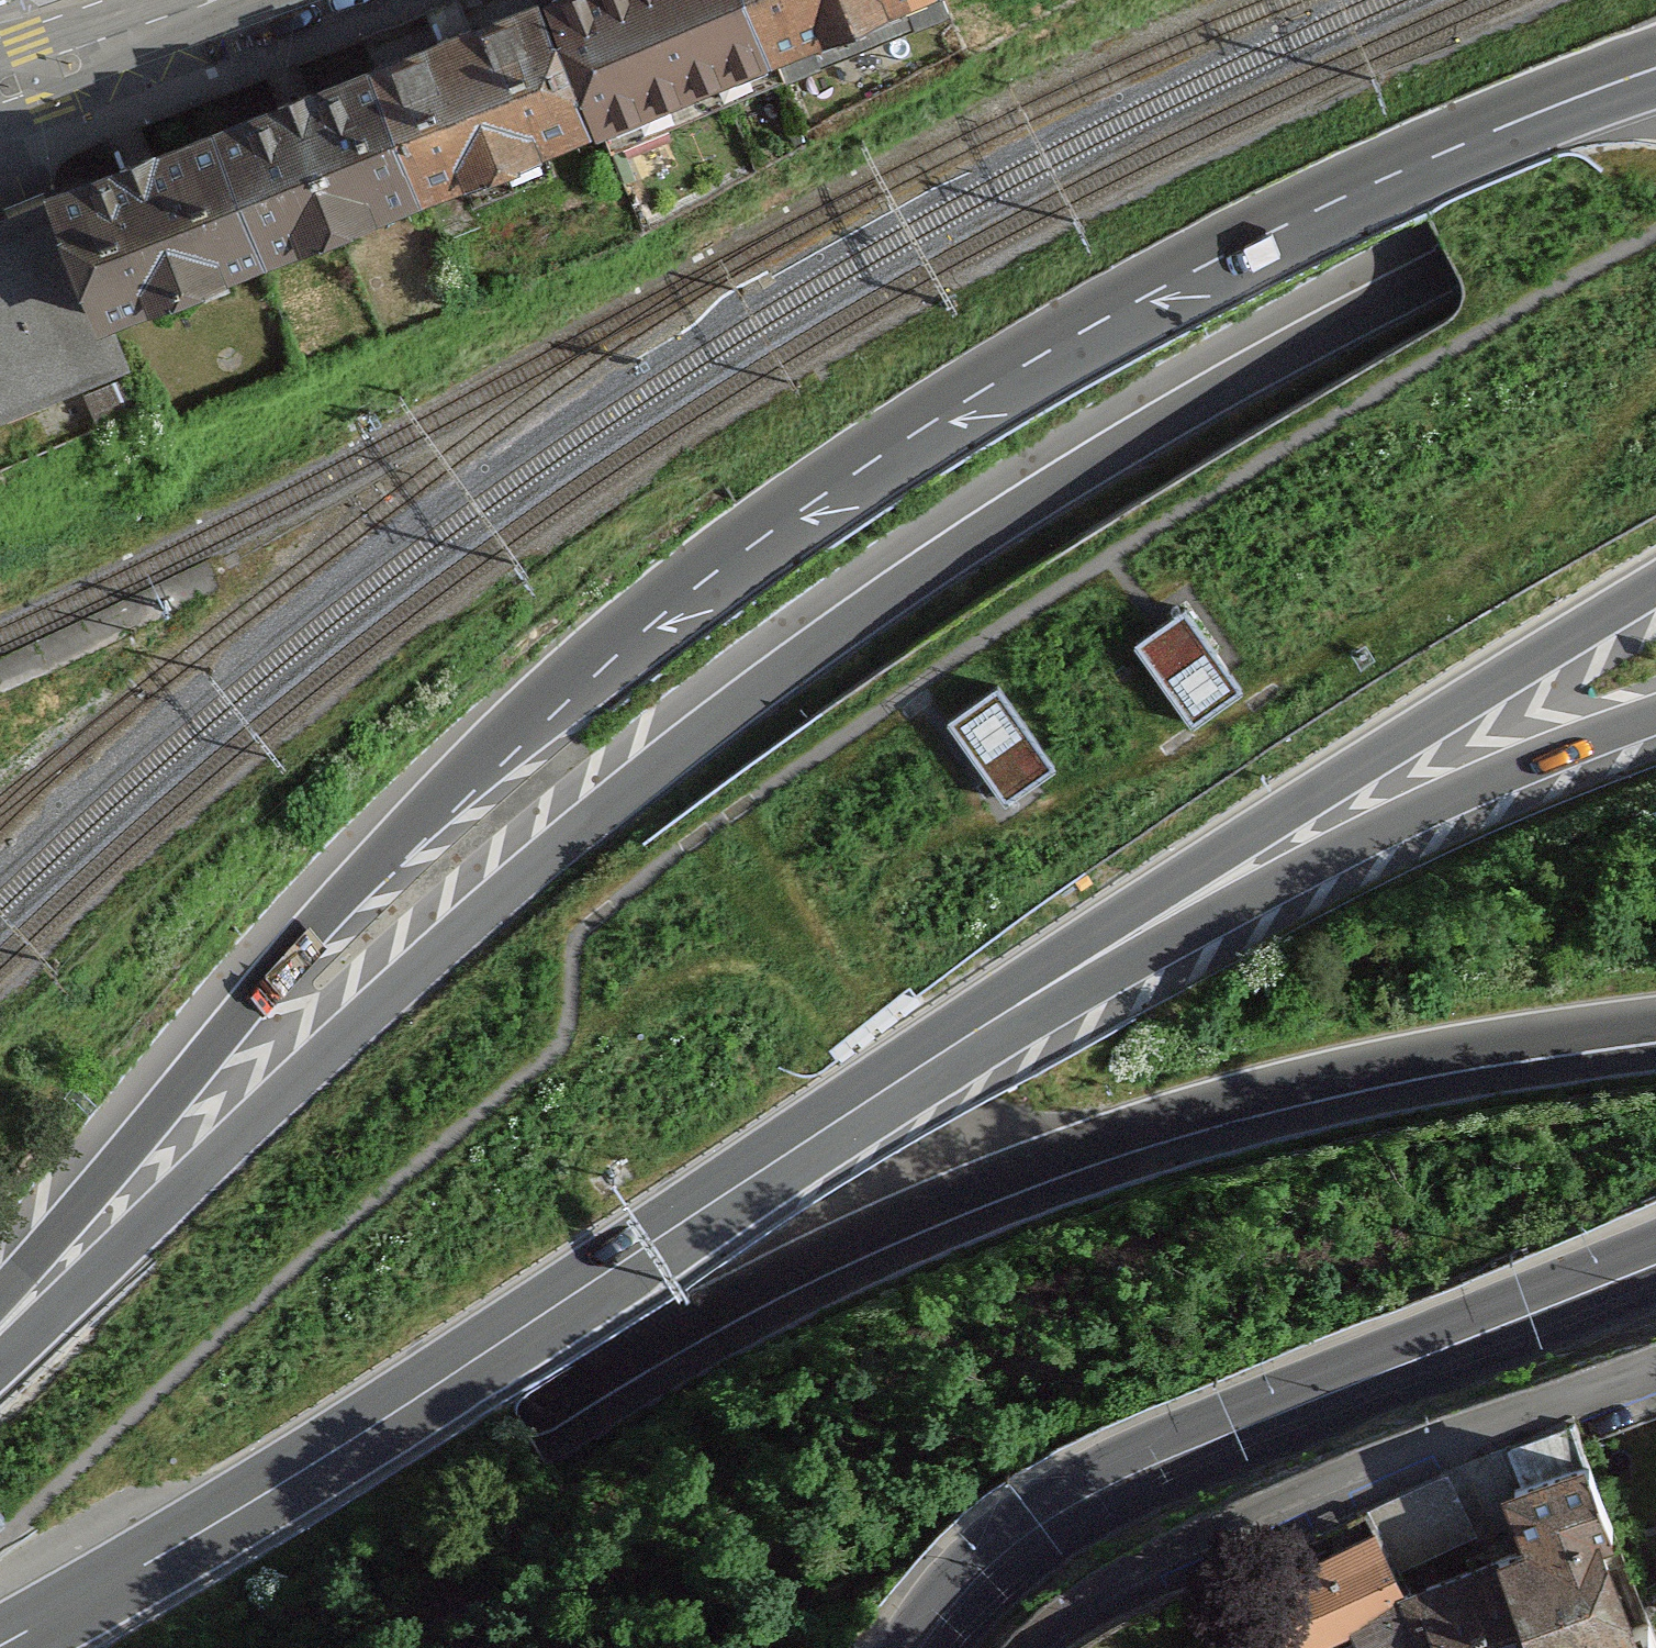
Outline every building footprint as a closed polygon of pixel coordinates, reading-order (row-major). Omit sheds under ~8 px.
[(334,59),(389,197),(569,121),(520,0),(491,0),(334,59)] [(569,121),(744,54),(724,0),(520,0),(569,121)] [(744,54),(891,0),(724,0),(744,54)] [(187,119),(244,255),(389,197),(334,59),(187,119)] [(187,119),(36,185),(44,200),(91,316),(244,255),(187,119)] [(129,353),(91,316),(44,200),(0,216),(0,407),(129,353)] [(1242,691),(1191,603),(1139,639),(1192,722),(1242,691)] [(1051,769),(995,677),(943,720),(1006,803),(1051,769)] [(1529,1469),(1591,1439),(1579,1415),(1517,1444),(1529,1469)] [(1487,1491),(1512,1547),(1398,1592),(1409,1619),(1364,1636),(1369,1647),(1630,1647),(1565,1464),(1487,1491)] [(1243,1578),(1273,1647),(1330,1647),(1364,1636),(1409,1619),(1398,1592),(1368,1523),(1243,1578)]
